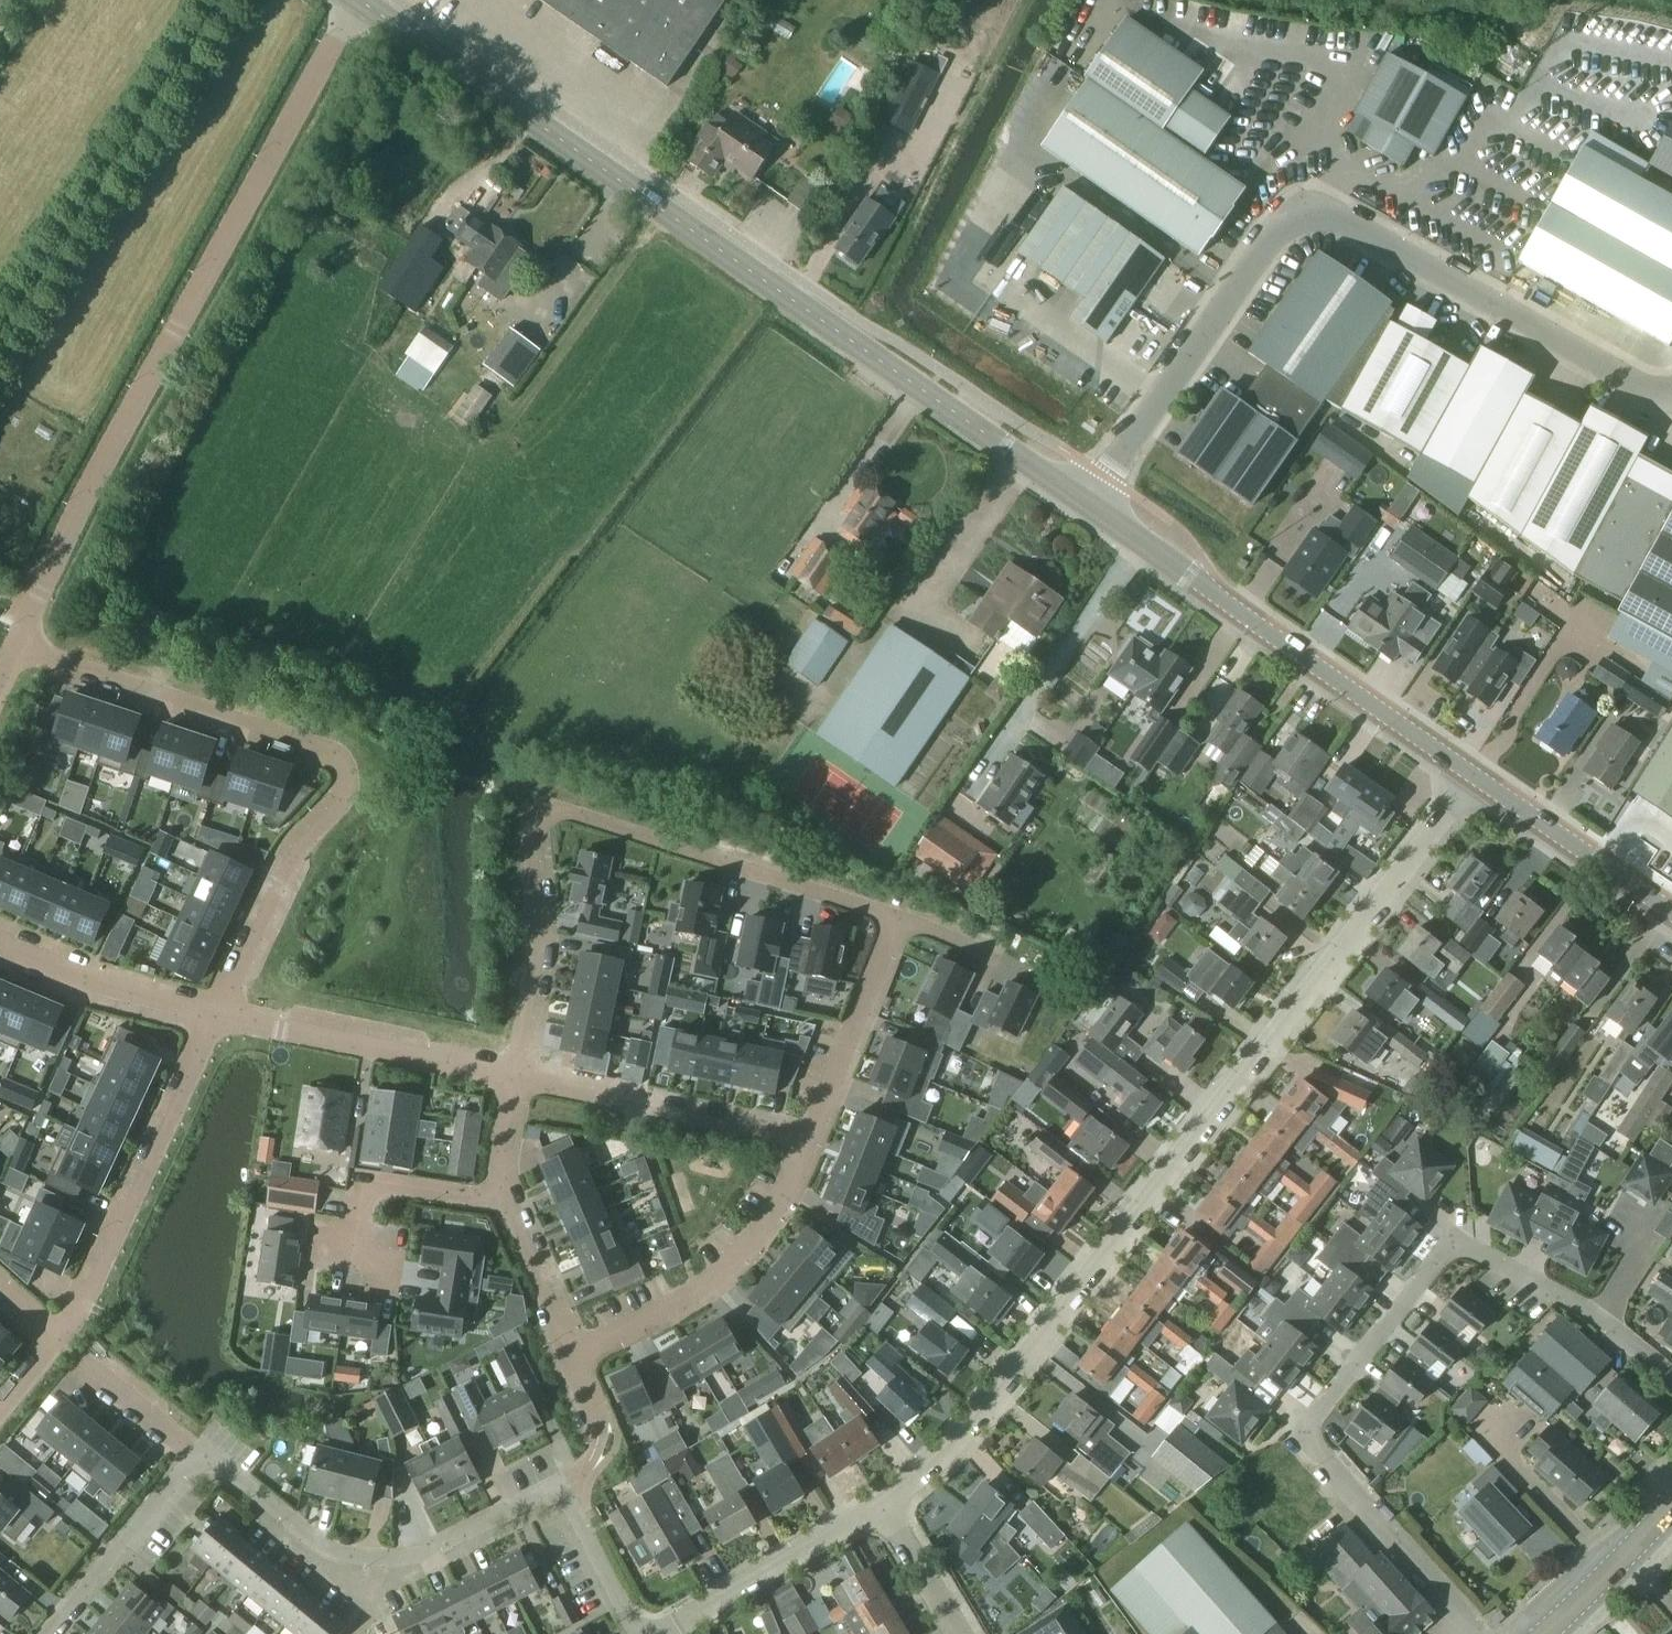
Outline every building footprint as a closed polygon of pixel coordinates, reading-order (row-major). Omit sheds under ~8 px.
[(666,88),(722,0),(538,0),(666,88)] [(773,14),(766,26),(788,39),(794,28),(773,14)] [(1127,19),(1085,79),(1088,82),(1201,160),(1229,119),(1190,91),(1203,72),(1127,19)] [(728,54),(717,70),(731,80),(742,65),(728,54)] [(1371,84),(1354,114),(1373,125),(1363,144),(1403,167),(1414,148),(1433,159),(1473,88),(1432,65),(1426,77),(1387,55),(1371,84)] [(923,105),(925,101),(928,102),(928,101),(926,99),(937,76),(912,63),(883,121),(909,134),(920,111),(923,112),(923,111),(921,109),(923,105)] [(1088,82),(1042,148),(1198,257),(1199,256),(1188,248),(1200,231),(1212,239),(1232,210),(1231,209),(1244,190),(1201,160),(1088,82)] [(839,106),(829,121),(842,131),(853,115),(839,106)] [(688,135),(676,154),(711,178),(720,165),(732,174),(737,168),(752,178),(776,143),(734,114),(727,124),(717,117),(709,128),(707,126),(697,140),(688,135)] [(1648,166),(1671,179),(1671,124),(1648,166)] [(1518,263),(1669,348),(1671,342),(1671,199),(1582,149),(1518,263)] [(806,179),(788,205),(813,222),(831,196),(806,179)] [(1064,189),(1018,254),(1084,300),(1071,319),(1106,344),(1164,260),(1064,189)] [(847,233),(836,249),(846,256),(847,261),(852,264),(856,264),(859,265),(879,236),(881,238),(894,220),(866,201),(845,231),(847,233)] [(456,211),(447,224),(448,224),(448,231),(457,237),(474,249),(466,261),(465,261),(475,268),(485,275),(477,286),(501,303),(532,258),(521,251),(523,248),(500,232),(491,225),(489,227),(472,215),(464,209),(456,211)] [(401,304),(442,242),(420,227),(379,289),(401,304)] [(1178,453),(1177,455),(1251,506),(1324,402),(1340,413),(1341,413),(1342,411),(1390,325),(1390,324),(1388,323),(1395,313),(1389,309),(1392,306),(1318,254),(1248,354),(1266,366),(1240,404),(1222,392),(1221,393),(1239,406),(1226,424),(1208,411),(1197,426),(1215,439),(1196,466),(1178,453)] [(421,276),(410,300),(443,315),(454,290),(421,276)] [(1342,411),(1341,413),(1423,459),(1424,458),(1472,371),(1469,369),(1427,346),(1438,327),(1410,311),(1399,330),(1390,325),(1342,411)] [(425,326),(406,353),(435,373),(453,347),(425,326)] [(509,328),(482,365),(514,388),(541,350),(509,328)] [(1424,458),(1423,459),(1474,488),(1475,487),(1524,396),(1530,385),(1480,357),(1472,371),(1424,458)] [(476,386),(456,415),(470,425),(491,396),(476,386)] [(1474,488),(1468,499),(1572,576),(1638,455),(1646,439),(1590,409),(1580,427),(1524,396),(1475,487),(1474,488)] [(1358,447),(1329,426),(1313,448),(1343,468),(1358,447)] [(1572,576),(1622,603),(1617,613),(1621,615),(1608,639),(1651,663),(1671,675),(1671,473),(1638,455),(1572,576)] [(851,516),(839,534),(869,556),(898,515),(890,509),(893,505),(870,488),(862,500),(859,498),(855,497),(852,499),(847,507),(847,510),(848,514),(851,516)] [(1442,502),(1463,519),(1471,509),(1449,492),(1442,502)] [(1394,501),(1381,519),(1393,527),(1406,509),(1394,501)] [(1345,527),(1332,546),(1344,554),(1353,560),(1379,524),(1357,509),(1345,527)] [(1313,533),(1283,576),(1289,580),(1288,585),(1304,596),(1309,594),(1314,598),(1344,554),(1332,546),(1345,527),(1330,517),(1318,536),(1313,533)] [(1389,526),(1380,544),(1389,549),(1398,531),(1389,526)] [(1411,528),(1390,559),(1435,591),(1457,560),(1411,528)] [(825,547),(801,582),(821,595),(845,560),(825,547)] [(1487,572),(1474,589),(1481,593),(1482,592),(1483,593),(1486,589),(1501,600),(1509,588),(1507,586),(1516,573),(1498,560),(1489,573),(1487,572)] [(1010,566),(971,623),(1022,658),(1036,637),(1060,601),(1010,566)] [(1369,597),(1347,630),(1364,641),(1363,642),(1376,652),(1389,633),(1390,633),(1395,626),(1396,627),(1409,607),(1410,607),(1414,601),(1423,607),(1430,597),(1412,584),(1401,601),(1392,595),(1383,607),(1369,597)] [(829,607),(823,616),(859,639),(864,631),(829,607)] [(1389,633),(1376,652),(1392,663),(1398,654),(1413,664),(1426,646),(1414,638),(1427,619),(1410,607),(1409,607),(1396,627),(1395,626),(1390,633),(1389,633)] [(1464,683),(1486,649),(1495,637),(1476,625),(1478,623),(1468,616),(1433,669),(1454,684),(1458,679),(1464,683)] [(814,620),(785,664),(818,686),(847,642),(814,620)] [(895,629),(821,739),(894,788),(975,669),(950,653),(943,662),(895,629)] [(1120,656),(1107,676),(1135,695),(1134,696),(1152,708),(1145,718),(1154,723),(1131,758),(1150,771),(1178,730),(1157,717),(1188,668),(1162,652),(1159,657),(1147,650),(1149,646),(1137,639),(1134,642),(1131,639),(1128,643),(1125,641),(1117,654),(1120,656)] [(1492,653),(1486,649),(1464,683),(1471,687),(1467,693),(1489,708),(1508,680),(1518,687),(1535,662),(1514,648),(1507,659),(1494,650),(1492,653)] [(1603,660),(1593,675),(1619,692),(1629,677),(1603,660)] [(1651,663),(1639,683),(1670,702),(1671,697),(1671,675),(1651,663)] [(1629,677),(1619,692),(1644,709),(1655,693),(1629,677)] [(1221,723),(1208,742),(1226,755),(1210,778),(1229,791),(1259,749),(1241,736),(1261,709),(1238,692),(1218,721),(1221,723)] [(79,746),(93,705),(69,697),(61,723),(46,718),(30,752),(58,762),(61,753),(76,758),(79,748),(78,748),(79,746)] [(1293,720),(1301,702),(1290,697),(1282,716),(1293,720)] [(1547,724),(1536,739),(1562,757),(1583,727),(1585,728),(1594,715),(1568,697),(1549,725),(1547,724)] [(101,754),(115,712),(93,705),(79,746),(78,748),(79,748),(100,755),(101,755),(101,754)] [(134,777),(143,752),(130,747),(139,720),(115,712),(101,754),(101,755),(100,755),(97,765),(134,777)] [(1631,789),(1671,817),(1671,725),(1631,789)] [(1605,741),(1584,772),(1609,790),(1620,773),(1619,772),(1638,744),(1612,726),(1603,739),(1605,741)] [(174,783),(189,738),(165,729),(156,756),(143,752),(134,777),(148,782),(150,775),(174,783)] [(1178,730),(1157,764),(1178,777),(1199,744),(1178,730)] [(1074,734),(1060,756),(1082,771),(1096,749),(1074,734)] [(1261,753),(1242,781),(1259,793),(1274,773),(1280,777),(1284,772),(1307,788),(1329,758),(1296,735),(1276,764),(1261,753)] [(210,802),(218,777),(205,773),(214,746),(189,738),(174,783),(199,791),(197,798),(210,802)] [(250,808),(265,763),(240,755),(231,782),(218,777),(210,802),(223,807),(226,800),(250,808)] [(1012,757),(977,808),(1008,829),(1010,827),(1019,833),(1034,811),(1025,805),(1043,778),(1012,757)] [(278,830),(313,792),(312,791),(308,795),(285,787),(290,772),(265,763),(250,808),(274,815),(271,823),(280,826),(277,829),(278,830)] [(1339,801),(1324,822),(1336,831),(1369,783),(1345,766),(1327,792),(1339,801)] [(1386,810),(1393,800),(1369,783),(1336,831),(1325,847),(1337,855),(1361,820),(1380,833),(1393,815),(1386,810)] [(1303,795),(1288,818),(1305,832),(1309,835),(1326,811),(1303,795)] [(42,817),(42,816),(45,808),(48,802),(38,798),(32,813),(42,817)] [(70,812),(74,804),(62,798),(58,807),(70,812)] [(1270,805),(1261,816),(1273,825),(1282,814),(1270,805)] [(58,813),(45,808),(42,816),(54,821),(58,813)] [(1282,814),(1273,825),(1296,843),(1305,832),(1288,818),(1282,814)] [(934,825),(913,855),(931,867),(969,894),(990,864),(951,837),(934,825)] [(98,840),(101,832),(89,827),(85,835),(98,840)] [(206,845),(211,830),(202,827),(197,841),(206,845)] [(172,837),(161,831),(157,839),(169,845),(172,837)] [(111,836),(104,853),(120,859),(127,843),(111,836)] [(19,870),(23,860),(1,851),(3,845),(0,844),(0,906),(3,908),(19,870)] [(1380,845),(1362,867),(1370,874),(1388,852),(1380,845)] [(1287,856),(1279,865),(1320,897),(1338,875),(1305,849),(1295,862),(1287,856)] [(250,873),(208,854),(197,877),(202,879),(202,878),(203,879),(239,896),(250,873)] [(616,945),(620,925),(598,920),(601,909),(606,910),(610,890),(605,889),(612,861),(581,854),(577,872),(574,871),(571,883),(575,883),(570,904),(585,907),(583,918),(581,917),(577,937),(616,945)] [(1495,877),(1488,872),(1491,869),(1478,859),(1476,862),(1472,860),(1448,890),(1458,898),(1444,916),(1467,934),(1481,914),(1472,906),(1495,877)] [(1094,860),(1083,880),(1097,888),(1099,889),(1110,870),(1094,860)] [(1279,865),(1271,876),(1284,886),(1274,899),(1302,920),(1320,897),(1279,865)] [(152,881),(155,873),(143,867),(140,875),(152,881)] [(47,926),(63,888),(67,879),(45,869),(41,879),(25,917),(47,926)] [(25,917),(41,879),(19,870),(3,908),(25,917)] [(1243,871),(1234,882),(1261,904),(1270,892),(1243,871)] [(148,889),(152,881),(140,875),(136,883),(148,889)] [(202,878),(202,879),(192,900),(229,917),(239,896),(203,879),(202,878)] [(1234,882),(1216,906),(1238,923),(1227,937),(1265,966),(1281,945),(1282,946),(1286,940),(1261,921),(1252,915),(1261,904),(1234,882)] [(713,933),(721,892),(717,891),(718,887),(703,884),(702,887),(687,884),(682,908),(672,906),(668,922),(678,924),(677,932),(701,937),(693,975),(718,980),(728,936),(713,933)] [(1174,884),(1161,901),(1171,908),(1184,891),(1174,884)] [(69,935),(85,898),(63,888),(47,926),(69,935)] [(1188,895),(1182,902),(1183,911),(1190,916),(1199,915),(1205,908),(1204,899),(1197,894),(1188,895)] [(1518,896),(1498,922),(1507,929),(1500,938),(1513,949),(1541,913),(1533,907),(1536,904),(1524,894),(1521,898),(1518,896)] [(129,897),(122,912),(138,920),(146,904),(129,897)] [(92,945),(108,907),(85,898),(69,935),(92,945)] [(229,917),(192,900),(182,921),(219,939),(229,917)] [(1156,923),(1168,933),(1177,921),(1164,912),(1156,923)] [(1468,934),(1461,943),(1472,952),(1490,930),(1478,920),(1483,915),(1481,914),(1467,934),(1468,934)] [(135,922),(120,915),(108,940),(123,947),(135,922)] [(779,1011),(788,971),(788,970),(773,966),(776,957),(778,957),(780,944),(778,944),(782,926),(774,925),(776,920),(757,915),(756,921),(748,919),(737,966),(764,972),(757,1006),(779,1011)] [(219,939),(182,921),(171,943),(208,960),(219,939)] [(622,942),(637,945),(641,925),(626,922),(622,942)] [(812,946),(794,943),(788,971),(837,982),(847,934),(816,927),(812,946)] [(1560,928),(1539,955),(1554,967),(1551,972),(1563,982),(1585,955),(1573,945),(1576,941),(1560,928)] [(1418,929),(1399,954),(1433,981),(1445,966),(1456,975),(1470,957),(1451,942),(1444,951),(1439,947),(1440,946),(1418,929)] [(584,956),(579,980),(616,988),(621,964),(627,965),(631,950),(592,942),(589,957),(584,956)] [(208,960),(171,943),(161,966),(175,972),(174,975),(175,975),(183,979),(184,976),(197,983),(208,960)] [(1167,960),(1156,975),(1178,992),(1187,979),(1210,997),(1213,994),(1233,1009),(1252,984),(1208,950),(1188,975),(1167,960)] [(1585,955),(1563,982),(1578,994),(1574,998),(1588,1009),(1609,981),(1597,971),(1601,967),(1585,955)] [(937,960),(917,1004),(950,1020),(939,1043),(942,1045),(958,1052),(971,1023),(970,1022),(971,1020),(955,1012),(972,977),(937,960)] [(1371,981),(1365,988),(1365,991),(1368,993),(1366,996),(1402,1023),(1418,1002),(1459,1033),(1469,1021),(1421,985),(1412,997),(1406,992),(1408,989),(1385,971),(1377,982),(1374,980),(1371,981)] [(1509,975),(1463,1034),(1481,1049),(1501,1024),(1498,1021),(1508,1009),(1505,1006),(1521,984),(1509,975)] [(616,988),(579,980),(574,1004),(611,1011),(616,988)] [(985,992),(971,1020),(970,1022),(971,1023),(986,1030),(989,1024),(1017,1037),(1036,997),(1007,983),(1000,999),(985,992)] [(17,992),(0,985),(0,1032),(0,1031),(17,992)] [(659,985),(657,997),(666,999),(669,987),(659,985)] [(1102,985),(1074,1021),(1078,1025),(1082,1028),(1113,1052),(1125,1037),(1127,1034),(1142,1016),(1107,988),(1102,985)] [(1633,985),(1608,1019),(1630,1035),(1655,1001),(1653,999),(1654,995),(1653,991),(1650,989),(1645,988),(1642,991),(1633,985)] [(682,1009),(704,1013),(706,1006),(708,996),(685,991),(682,1009)] [(39,1001),(17,992),(0,1031),(0,1032),(0,1043),(19,1051),(23,1042),(22,1041),(22,1040),(39,1001)] [(720,999),(708,996),(706,1006),(718,1008),(720,999)] [(664,1010),(666,999),(657,997),(654,1008),(664,1010)] [(71,1029),(57,1023),(62,1011),(39,1001),(22,1040),(22,1041),(23,1042),(45,1051),(59,1057),(71,1029)] [(611,1011),(574,1004),(569,1027),(606,1035),(611,1011)] [(746,1021),(748,1011),(736,1009),(733,1019),(746,1021)] [(760,1014),(748,1011),(746,1021),(758,1024),(760,1014)] [(1141,1049),(1159,1064),(1164,1058),(1183,1073),(1193,1061),(1189,1058),(1203,1041),(1169,1014),(1141,1049)] [(1353,1014),(1333,1040),(1366,1067),(1384,1043),(1418,1069),(1427,1057),(1388,1027),(1380,1037),(1373,1031),(1374,1030),(1353,1014)] [(1631,1055),(1649,1069),(1654,1063),(1660,1055),(1669,1062),(1671,1058),(1671,1015),(1658,1032),(1649,1025),(1634,1050),(1631,1055)] [(1074,1021),(1066,1030),(1075,1037),(1082,1028),(1078,1025),(1074,1021)] [(1552,1047),(1544,1059),(1559,1070),(1586,1033),(1574,1025),(1557,1047),(1552,1047)] [(118,1027),(101,1064),(110,1068),(111,1068),(112,1068),(148,1085),(158,1062),(144,1056),(150,1042),(118,1027)] [(569,1027),(564,1051),(576,1054),(573,1069),(606,1076),(611,1055),(602,1053),(606,1035),(569,1027)] [(888,1039),(878,1063),(928,1082),(942,1045),(939,1043),(911,1030),(904,1046),(888,1039)] [(650,1045),(653,1033),(643,1031),(641,1042),(650,1045)] [(691,1078),(699,1037),(678,1032),(669,1073),(691,1078)] [(75,1035),(69,1047),(77,1050),(83,1038),(75,1035)] [(699,1037),(691,1078),(711,1082),(720,1041),(699,1037)] [(760,1049),(753,1091),(775,1095),(777,1082),(792,1085),(797,1073),(803,1058),(783,1054),(785,1044),(763,1039),(760,1049)] [(629,1040),(624,1065),(644,1070),(645,1068),(647,1055),(648,1056),(650,1045),(641,1042),(629,1040)] [(1092,1040),(1074,1063),(1102,1084),(1105,1081),(1129,1100),(1120,1112),(1141,1128),(1159,1104),(1140,1089),(1145,1082),(1092,1040)] [(732,1086),(741,1045),(720,1041),(711,1082),(732,1086)] [(1493,1041),(1466,1076),(1483,1090),(1510,1054),(1493,1041)] [(1593,1078),(1581,1096),(1597,1107),(1634,1050),(1621,1042),(1598,1079),(1593,1078)] [(760,1049),(741,1045),(732,1086),(753,1091),(760,1049)] [(1426,1056),(1427,1057),(1435,1064),(1442,1055),(1432,1048),(1426,1056)] [(67,1074),(72,1062),(65,1058),(59,1070),(67,1074)] [(1506,1062),(1477,1101),(1486,1107),(1493,1113),(1522,1074),(1515,1069),(1506,1062)] [(919,1104),(928,1082),(878,1063),(869,1086),(889,1093),(883,1108),(924,1124),(930,1108),(919,1104)] [(1040,1064),(1027,1081),(1040,1091),(1041,1092),(1054,1076),(1040,1064)] [(111,1068),(110,1068),(101,1089),(138,1106),(148,1085),(112,1068),(111,1068)] [(1617,1132),(1632,1142),(1644,1124),(1660,1100),(1671,1082),(1671,1076),(1661,1068),(1660,1068),(1617,1132)] [(59,1070),(52,1084),(65,1090),(71,1076),(67,1074),(59,1070)] [(1011,1100),(1023,1085),(1000,1073),(987,1106),(1002,1111),(1007,1099),(1011,1100)] [(1056,1078),(1043,1094),(1079,1123),(1092,1107),(1056,1078)] [(0,1093),(0,1097),(14,1103),(22,1087),(6,1079),(0,1093)] [(1300,1082),(1283,1104),(1308,1124),(1317,1131),(1321,1125),(1327,1130),(1346,1106),(1360,1112),(1368,1092),(1337,1079),(1329,1097),(1325,1102),(1306,1087),(1300,1082)] [(128,1128),(138,1106),(101,1089),(91,1085),(81,1106),(91,1111),(128,1128)] [(349,1097),(305,1090),(297,1145),(341,1152),(349,1097)] [(372,1092),(362,1162),(410,1170),(420,1099),(372,1092)] [(1660,1100),(1644,1124),(1657,1133),(1671,1110),(1671,1108),(1660,1100)] [(47,1117),(52,1105),(45,1101),(39,1113),(47,1117)] [(1283,1104),(1265,1127),(1290,1146),(1299,1135),(1308,1143),(1313,1137),(1323,1145),(1327,1140),(1330,1141),(1334,1136),(1331,1134),(1327,1130),(1321,1125),(1317,1131),(1308,1124),(1283,1104)] [(128,1128),(91,1111),(81,1131),(81,1132),(82,1133),(118,1150),(128,1128)] [(41,1129),(47,1117),(39,1113),(33,1125),(41,1129)] [(858,1115),(849,1137),(888,1153),(898,1157),(910,1125),(897,1120),(893,1129),(858,1115)] [(1068,1147),(1080,1156),(1078,1159),(1093,1170),(1099,1162),(1109,1169),(1110,1168),(1112,1170),(1115,1169),(1121,1161),(1121,1158),(1119,1156),(1127,1146),(1090,1117),(1072,1140),(1073,1141),(1068,1147)] [(1526,1126),(1514,1147),(1554,1170),(1566,1149),(1526,1126)] [(1265,1127),(1248,1148),(1273,1168),(1282,1175),(1279,1182),(1288,1189),(1292,1184),(1295,1185),(1299,1180),(1287,1171),(1291,1165),(1281,1158),(1290,1146),(1265,1127)] [(458,1128),(455,1144),(477,1147),(479,1131),(458,1128)] [(1068,1147),(1043,1128),(1029,1146),(1064,1174),(1050,1192),(1076,1212),(1093,1190),(1069,1171),(1078,1159),(1080,1156),(1068,1147)] [(81,1132),(81,1131),(76,1129),(66,1151),(66,1152),(108,1171),(118,1150),(82,1133),(81,1132)] [(538,1141),(540,1132),(526,1130),(525,1139),(538,1141)] [(946,1133),(939,1152),(942,1153),(963,1162),(976,1145),(963,1140),(946,1133)] [(1327,1140),(1323,1145),(1336,1155),(1337,1155),(1345,1144),(1334,1136),(1330,1141),(1327,1140)] [(888,1153),(849,1137),(841,1157),(880,1172),(888,1153)] [(1388,1145),(1378,1137),(1369,1148),(1380,1156),(1388,1145)] [(548,1164),(541,1167),(549,1188),(588,1171),(579,1151),(575,1153),(570,1139),(542,1151),(548,1164)] [(1577,1139),(1557,1175),(1572,1183),(1573,1182),(1575,1183),(1576,1181),(1580,1173),(1578,1167),(1588,1149),(1594,1148),(1577,1139)] [(1651,1155),(1671,1168),(1671,1146),(1661,1139),(1651,1155)] [(1384,1158),(1371,1174),(1378,1180),(1400,1194),(1407,1185),(1425,1199),(1449,1167),(1418,1143),(1400,1166),(1395,1167),(1384,1158)] [(51,1172),(45,1184),(76,1199),(82,1187),(97,1194),(108,1171),(66,1152),(66,1151),(61,1148),(61,1149),(51,1172)] [(1231,1171),(1256,1190),(1266,1198),(1279,1182),(1282,1175),(1273,1168),(1248,1148),(1231,1171)] [(971,1154),(956,1173),(969,1182),(984,1163),(971,1154)] [(1624,1185),(1653,1205),(1671,1178),(1671,1175),(1643,1156),(1624,1185)] [(841,1157),(833,1177),(872,1192),(880,1172),(841,1157)] [(648,1170),(643,1158),(634,1162),(638,1173),(648,1170)] [(453,1159),(451,1175),(472,1178),(474,1162),(453,1159)] [(1253,1212),(1245,1205),(1256,1190),(1231,1171),(1229,1172),(1225,1168),(1216,1180),(1221,1183),(1213,1193),(1247,1219),(1244,1225),(1254,1233),(1258,1228),(1260,1230),(1265,1225),(1251,1214),(1253,1212)] [(653,1181),(648,1170),(638,1173),(643,1185),(653,1181)] [(930,1170),(924,1185),(940,1191),(950,1178),(935,1171),(930,1170)] [(596,1191),(588,1171),(549,1188),(558,1207),(596,1191)] [(1509,1188),(1491,1223),(1530,1243),(1533,1237),(1541,1242),(1565,1197),(1571,1185),(1550,1173),(1546,1179),(1547,1188),(1540,1200),(1536,1202),(1509,1188)] [(833,1177),(824,1200),(844,1208),(837,1224),(874,1246),(884,1220),(873,1216),(877,1207),(868,1203),(872,1192),(833,1177)] [(1292,1184),(1288,1189),(1302,1199),(1310,1189),(1299,1180),(1295,1185),(1292,1184)] [(1369,1200),(1358,1214),(1372,1224),(1407,1252),(1423,1231),(1402,1215),(1411,1203),(1400,1194),(1378,1180),(1365,1197),(1369,1200)] [(1006,1181),(993,1198),(1019,1217),(1026,1209),(1032,1215),(1057,1235),(1076,1212),(1050,1192),(1035,1181),(1025,1195),(1006,1181)] [(314,1214),(318,1188),(287,1183),(285,1194),(270,1191),(268,1207),(314,1214)] [(38,1206),(27,1230),(71,1250),(82,1227),(57,1215),(64,1199),(41,1188),(34,1204),(38,1206)] [(566,1227),(604,1210),(596,1191),(558,1207),(566,1227)] [(1213,1193),(1195,1215),(1221,1235),(1223,1233),(1229,1238),(1238,1227),(1241,1229),(1244,1225),(1247,1219),(1213,1193)] [(928,1195),(921,1212),(937,1218),(944,1209),(933,1200),(928,1195)] [(1565,1197),(1541,1242),(1549,1246),(1546,1252),(1549,1254),(1584,1272),(1603,1237),(1577,1223),(1575,1219),(1582,1206),(1565,1197)] [(659,1198),(651,1201),(655,1212),(663,1210),(659,1198)] [(990,1203),(974,1224),(997,1242),(988,1254),(1022,1281),(1042,1255),(1020,1238),(1015,1234),(1020,1227),(990,1203)] [(574,1245),(612,1229),(604,1210),(566,1227),(574,1245)] [(663,1210),(653,1213),(657,1225),(667,1221),(663,1210)] [(266,1231),(258,1284),(292,1289),(295,1272),(297,1272),(300,1254),(298,1254),(300,1237),(291,1235),(294,1221),(270,1217),(268,1232),(266,1231)] [(0,1252),(0,1261),(28,1286),(38,1264),(60,1274),(71,1250),(27,1230),(13,1224),(3,1246),(0,1252)] [(1343,1224),(1329,1242),(1337,1249),(1362,1267),(1370,1256),(1390,1272),(1407,1252),(1372,1224),(1362,1238),(1343,1224)] [(622,1225),(612,1229),(574,1245),(583,1267),(621,1250),(631,1246),(622,1225)] [(1258,1228),(1254,1233),(1267,1244),(1276,1233),(1265,1225),(1260,1230),(1258,1228)] [(808,1229),(791,1249),(831,1283),(853,1256),(831,1238),(826,1244),(808,1229)] [(1182,1233),(1164,1256),(1209,1291),(1210,1293),(1214,1287),(1202,1277),(1206,1271),(1198,1265),(1207,1253),(1205,1251),(1209,1246),(1187,1229),(1183,1234),(1182,1233)] [(1080,1263),(1088,1254),(1066,1233),(1058,1242),(1080,1263)] [(478,1295),(484,1258),(473,1257),(476,1241),(428,1234),(423,1264),(444,1268),(441,1289),(478,1295)] [(943,1234),(929,1253),(963,1279),(952,1293),(990,1323),(991,1321),(996,1326),(1013,1304),(1008,1300),(1009,1299),(985,1280),(991,1272),(943,1234)] [(1329,1242),(1315,1259),(1324,1266),(1334,1274),(1323,1287),(1358,1314),(1374,1293),(1372,1291),(1353,1277),(1362,1267),(1337,1249),(1329,1242)] [(791,1249),(779,1264),(819,1297),(831,1283),(791,1249)] [(629,1270),(621,1250),(583,1267),(591,1286),(629,1270)] [(1164,1256),(1147,1278),(1172,1298),(1180,1288),(1192,1297),(1197,1290),(1205,1296),(1209,1291),(1164,1256)] [(1230,1262),(1218,1276),(1246,1298),(1257,1283),(1230,1262)] [(805,1314),(819,1297),(779,1264),(765,1281),(805,1314)] [(1652,1289),(1671,1303),(1671,1281),(1662,1274),(1652,1289)] [(635,1284),(632,1275),(620,1280),(624,1289),(635,1284)] [(1147,1278),(1129,1300),(1155,1320),(1172,1298),(1147,1278)] [(755,1305),(744,1317),(767,1344),(781,1327),(789,1334),(805,1314),(765,1281),(749,1300),(755,1305)] [(855,1284),(853,1299),(858,1304),(859,1304),(866,1311),(875,1301),(885,1287),(855,1284)] [(922,1285),(906,1306),(929,1324),(911,1347),(928,1361),(948,1377),(967,1352),(940,1332),(956,1311),(922,1285)] [(1209,1291),(1205,1296),(1218,1307),(1223,1300),(1226,1296),(1214,1287),(1210,1293),(1209,1291)] [(1298,1289),(1284,1306),(1305,1324),(1312,1330),(1321,1319),(1341,1335),(1358,1314),(1323,1287),(1313,1300),(1298,1289)] [(474,1324),(478,1295),(441,1289),(439,1303),(418,1299),(413,1330),(461,1337),(463,1322),(474,1324)] [(1441,1316),(1433,1325),(1453,1340),(1466,1324),(1478,1334),(1494,1314),(1462,1289),(1441,1316)] [(504,1317),(487,1326),(494,1340),(502,1336),(516,1329),(522,1326),(528,1323),(524,1298),(507,1296),(504,1317)] [(341,1334),(345,1303),(310,1298),(308,1315),(295,1313),(290,1342),(305,1344),(307,1328),(341,1334)] [(1276,1299),(1261,1318),(1278,1331),(1267,1344),(1302,1371),(1318,1350),(1297,1334),(1305,1324),(1284,1306),(1276,1299)] [(1129,1300),(1112,1322),(1137,1342),(1147,1330),(1155,1337),(1159,1332),(1163,1326),(1155,1320),(1129,1300)] [(1218,1307),(1215,1311),(1228,1321),(1236,1311),(1223,1300),(1218,1307)] [(377,1325),(380,1308),(345,1303),(341,1334),(374,1339),(372,1354),(386,1356),(390,1327),(377,1325)] [(858,1304),(844,1320),(857,1331),(871,1315),(866,1311),(859,1304),(858,1304)] [(1658,1336),(1671,1345),(1671,1314),(1658,1336)] [(1532,1352),(1503,1385),(1545,1422),(1574,1389),(1580,1395),(1610,1361),(1560,1318),(1531,1351),(1532,1352)] [(721,1320),(700,1332),(722,1368),(743,1356),(721,1320)] [(844,1320),(831,1336),(844,1347),(857,1331),(844,1320)] [(1163,1326),(1159,1332),(1170,1340),(1175,1335),(1180,1331),(1168,1321),(1163,1326)] [(1112,1322),(1094,1344),(1120,1364),(1137,1342),(1112,1322)] [(1410,1351),(1403,1360),(1422,1375),(1435,1359),(1448,1369),(1463,1349),(1453,1340),(1433,1325),(1431,1324),(1410,1351)] [(21,1346),(1,1328),(0,1329),(2,1330),(0,1332),(0,1368),(1,1367),(2,1368),(10,1359),(9,1358),(21,1346)] [(507,1346),(494,1353),(496,1357),(503,1370),(513,1390),(498,1397),(518,1436),(520,1440),(535,1433),(535,1428),(542,1424),(529,1400),(543,1393),(526,1359),(520,1347),(524,1344),(516,1330),(516,1329),(502,1336),(507,1346)] [(824,1357),(838,1342),(831,1336),(822,1329),(791,1367),(799,1376),(824,1357)] [(1175,1335),(1170,1340),(1183,1351),(1192,1340),(1180,1331),(1175,1335)] [(291,1335),(268,1332),(263,1367),(263,1372),(285,1375),(286,1370),(288,1358),(291,1335)] [(700,1332),(682,1343),(704,1379),(722,1368),(700,1332)] [(1212,1345),(1201,1336),(1191,1348),(1202,1357),(1212,1345)] [(682,1343),(661,1356),(679,1386),(664,1395),(671,1410),(688,1401),(682,1392),(704,1379),(682,1343)] [(887,1344),(867,1364),(890,1385),(877,1399),(904,1424),(924,1402),(909,1388),(914,1383),(894,1364),(900,1357),(887,1344)] [(1094,1344),(1077,1367),(1081,1369),(1077,1374),(1099,1391),(1102,1386),(1111,1393),(1125,1376),(1129,1371),(1120,1364),(1094,1344)] [(1247,1350),(1233,1368),(1256,1387),(1265,1376),(1286,1392),(1302,1371),(1267,1344),(1257,1357),(1247,1350)] [(1197,1369),(1205,1359),(1202,1357),(1191,1348),(1188,1346),(1183,1351),(1180,1355),(1183,1358),(1197,1369)] [(1215,1354),(1204,1367),(1226,1385),(1228,1383),(1234,1387),(1210,1417),(1241,1442),(1265,1411),(1248,1397),(1256,1387),(1233,1368),(1215,1354)] [(285,1375),(285,1376),(300,1378),(301,1375),(303,1361),(288,1358),(286,1370),(285,1375)] [(1380,1386),(1373,1395),(1392,1410),(1405,1394),(1418,1404),(1433,1384),(1422,1375),(1403,1360),(1401,1359),(1380,1386)] [(1129,1371),(1125,1376),(1136,1384),(1140,1380),(1146,1375),(1133,1365),(1129,1371)] [(466,1381),(485,1381),(485,1367),(466,1367),(466,1381)] [(342,1381),(359,1384),(359,1381),(361,1370),(344,1368),(342,1381)] [(635,1369),(611,1379),(615,1389),(611,1390),(617,1404),(621,1402),(628,1417),(633,1427),(671,1410),(664,1395),(650,1402),(635,1369)] [(757,1382),(766,1397),(786,1385),(777,1370),(757,1382)] [(1140,1380),(1136,1384),(1149,1395),(1157,1385),(1146,1375),(1140,1380)] [(1610,1387),(1593,1407),(1602,1415),(1596,1421),(1606,1430),(1612,1423),(1635,1443),(1661,1413),(1632,1387),(1619,1376),(1610,1387)] [(844,1378),(831,1390),(848,1409),(839,1414),(848,1427),(836,1435),(854,1462),(878,1445),(862,1421),(874,1411),(844,1378)] [(474,1384),(451,1396),(468,1429),(482,1423),(485,1430),(494,1448),(502,1444),(505,1448),(520,1440),(518,1436),(498,1397),(484,1404),(474,1384)] [(400,1388),(373,1401),(391,1437),(418,1423),(400,1388)] [(166,1389),(158,1396),(175,1413),(182,1406),(166,1389)] [(1483,1390),(1461,1411),(1476,1428),(1499,1407),(1483,1390)] [(1373,1395),(1343,1433),(1362,1448),(1376,1430),(1389,1440),(1404,1420),(1392,1410),(1373,1395)] [(451,1396),(436,1404),(452,1436),(468,1429),(451,1396)] [(1072,1396),(1053,1420),(1080,1442),(1077,1447),(1112,1476),(1130,1454),(1107,1435),(1115,1426),(1102,1416),(1100,1419),(1072,1396)] [(787,1400),(771,1410),(798,1458),(816,1447),(787,1400)] [(39,1409),(20,1433),(32,1443),(38,1436),(56,1451),(60,1447),(59,1447),(83,1417),(64,1402),(50,1418),(39,1409)] [(1575,1421),(1576,1420),(1583,1412),(1573,1403),(1565,1412),(1575,1421)] [(736,1408),(725,1414),(730,1423),(741,1416),(736,1408)] [(798,1458),(771,1410),(744,1426),(771,1473),(756,1482),(773,1513),(802,1495),(785,1466),(798,1458)] [(854,1462),(836,1435),(824,1416),(815,1422),(814,1428),(824,1443),(812,1451),(830,1478),(854,1462)] [(59,1447),(60,1447),(77,1461),(77,1462),(101,1432),(83,1417),(59,1447)] [(1170,1437),(1153,1458),(1196,1492),(1227,1466),(1192,1437),(1199,1429),(1197,1427),(1185,1418),(1178,1426),(1170,1437)] [(1550,1428),(1530,1450),(1542,1461),(1536,1468),(1579,1506),(1604,1478),(1562,1441),(1563,1439),(1550,1428)] [(120,1448),(101,1432),(77,1462),(77,1461),(70,1469),(90,1486),(97,1478),(96,1477),(120,1448)] [(678,1433),(666,1440),(675,1456),(687,1449),(678,1433)] [(436,1438),(428,1442),(452,1491),(459,1488),(460,1491),(480,1482),(458,1439),(441,1448),(436,1438)] [(1472,1439),(1461,1450),(1476,1466),(1479,1463),(1484,1468),(1493,1461),(1472,1439)] [(424,1456),(407,1465),(428,1507),(448,1498),(446,1495),(452,1491),(428,1442),(419,1446),(424,1456)] [(1035,1442),(1015,1466),(1041,1487),(1052,1473),(1072,1490),(1073,1488),(1091,1502),(1110,1479),(1079,1454),(1070,1465),(1054,1452),(1052,1455),(1035,1442)] [(2,1469),(12,1476),(16,1471),(24,1462),(5,1446),(0,1452),(0,1467),(2,1469)] [(96,1477),(97,1478),(115,1493),(139,1463),(120,1448),(96,1477)] [(321,1448),(310,1491),(339,1499),(351,1456),(321,1448)] [(672,1457),(663,1463),(671,1476),(682,1469),(695,1462),(687,1449),(675,1456),(672,1457)] [(727,1501),(706,1514),(722,1543),(754,1524),(738,1495),(750,1488),(745,1479),(728,1454),(706,1466),(727,1501)] [(279,1489),(297,1468),(282,1455),(264,1476),(279,1489)] [(351,1456),(339,1499),(369,1507),(373,1494),(394,1498),(394,1460),(381,1457),(380,1464),(351,1456)] [(671,1476),(663,1463),(660,1458),(642,1469),(643,1471),(640,1474),(649,1489),(671,1476)] [(1482,1495),(1462,1514),(1484,1537),(1475,1545),(1488,1560),(1497,1551),(1500,1554),(1527,1528),(1505,1504),(1517,1493),(1493,1466),(1472,1485),(1482,1495)] [(36,1475),(30,1482),(47,1497),(53,1490),(36,1475)] [(14,1542),(32,1521),(36,1516),(46,1524),(55,1513),(15,1479),(1,1496),(0,1495),(0,1530),(14,1542)] [(673,1479),(610,1516),(627,1545),(645,1534),(657,1554),(654,1556),(665,1576),(700,1556),(685,1530),(698,1522),(673,1479)] [(986,1485),(967,1508),(993,1529),(1007,1544),(1016,1532),(1001,1520),(1012,1506),(986,1485)] [(63,1498),(57,1506),(66,1513),(72,1506),(63,1498)] [(1033,1502),(1018,1516),(1041,1540),(1050,1550),(1054,1546),(1064,1536),(1056,1527),(1033,1502)] [(72,1506),(66,1513),(75,1521),(81,1513),(72,1506)] [(967,1508),(949,1531),(959,1538),(950,1550),(970,1567),(981,1554),(976,1551),(986,1539),(998,1553),(982,1566),(996,1581),(1021,1559),(1007,1544),(993,1529),(967,1508)] [(198,1554),(191,1562),(204,1574),(211,1565),(238,1535),(240,1532),(220,1516),(215,1522),(211,1518),(193,1540),(197,1544),(192,1550),(198,1554)] [(72,1529),(62,1521),(55,1529),(65,1537),(72,1529)] [(1111,1592),(1149,1633),(1284,1633),(1187,1525),(1111,1592)] [(1311,1555),(1343,1590),(1353,1580),(1374,1602),(1386,1615),(1384,1617),(1399,1633),(1410,1633),(1433,1613),(1413,1590),(1379,1554),(1374,1558),(1344,1525),(1311,1555)] [(569,1533),(554,1538),(559,1552),(574,1547),(569,1533)] [(238,1535),(211,1565),(230,1581),(255,1549),(238,1535)] [(255,1549),(230,1581),(248,1596),(274,1565),(255,1549)] [(498,1561),(499,1564),(518,1600),(540,1589),(531,1571),(538,1567),(531,1554),(524,1557),(520,1550),(498,1561)] [(570,1572),(586,1565),(580,1554),(565,1561),(570,1572)] [(499,1564),(479,1575),(497,1611),(518,1600),(499,1564)] [(274,1565),(248,1596),(267,1611),(293,1580),(274,1565)] [(842,1606),(828,1614),(834,1624),(845,1617),(884,1594),(869,1569),(832,1591),(842,1606)] [(10,1619),(29,1595),(0,1571),(0,1611),(10,1619)] [(479,1575),(457,1585),(476,1621),(497,1611),(479,1575)] [(293,1580),(267,1611),(285,1627),(311,1595),(293,1580)] [(132,1582),(117,1600),(151,1628),(160,1617),(165,1620),(175,1608),(162,1597),(157,1603),(132,1582)] [(170,1582),(163,1590),(172,1597),(178,1589),(170,1582)] [(436,1596),(455,1633),(464,1633),(465,1632),(463,1628),(476,1621),(457,1585),(436,1596)] [(178,1589),(172,1597),(180,1604),(187,1595),(178,1589)] [(897,1617),(884,1594),(845,1617),(855,1633),(869,1633),(897,1617)] [(285,1627),(294,1633),(310,1633),(330,1611),(311,1595),(285,1627)] [(564,1595),(553,1601),(567,1628),(579,1622),(564,1595)] [(415,1606),(429,1633),(455,1633),(436,1596),(415,1606)] [(103,1617),(123,1633),(146,1633),(151,1628),(117,1600),(103,1617)] [(200,1600),(190,1612),(198,1619),(208,1607),(200,1600)] [(1347,1622),(1359,1633),(1399,1633),(1384,1617),(1386,1615),(1374,1602),(1362,1612),(1360,1610),(1347,1622)] [(393,1617),(401,1633),(429,1633),(415,1606),(393,1617)] [(208,1607),(198,1619),(207,1626),(217,1614),(208,1607)] [(785,1622),(792,1633),(812,1633),(819,1630),(807,1609),(785,1622)] [(1024,1633),(1077,1633),(1061,1610),(1024,1633)] [(310,1633),(342,1633),(348,1626),(330,1611),(310,1633)] [(89,1633),(123,1633),(103,1617),(89,1633)] [(869,1633),(908,1633),(897,1617),(869,1633)] [(766,1631),(767,1633),(776,1633),(780,1632),(776,1622),(769,1626),(766,1631)] [(228,1633),(244,1633),(234,1626),(228,1633)]
